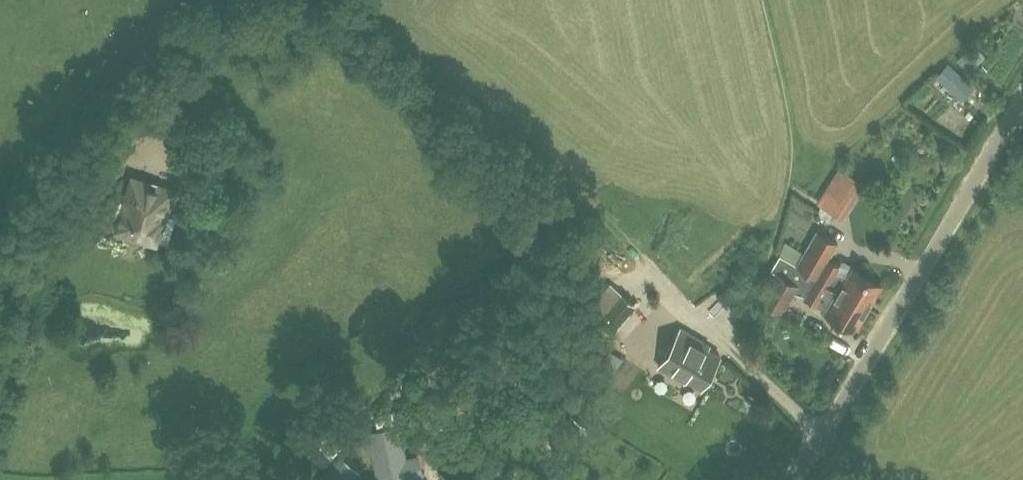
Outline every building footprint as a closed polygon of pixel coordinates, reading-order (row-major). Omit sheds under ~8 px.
[(949,62),(936,77),(962,100),(974,85),(949,62)] [(840,164),(828,184),(854,199),(867,178),(840,164)] [(173,189),(132,177),(125,202),(120,201),(117,213),(121,214),(117,231),(158,243),(159,239),(169,242),(176,217),(166,214),(173,189)] [(816,277),(867,307),(881,285),(853,268),(854,266),(844,260),(841,265),(831,258),(839,242),(817,230),(796,265),(816,277)] [(760,298),(783,312),(801,285),(776,271),(760,298)] [(854,329),(867,307),(816,277),(804,297),(827,311),(826,313),(854,329)] [(620,290),(596,318),(586,328),(601,341),(612,329),(636,304),(620,290)] [(700,386),(718,357),(706,349),(708,346),(684,331),(662,367),(686,382),(688,378),(700,386)] [(599,340),(587,353),(601,364),(612,352),(599,340)] [(362,432),(364,438),(367,452),(372,451),(379,479),(407,479),(411,479),(410,477),(420,475),(422,472),(418,458),(415,457),(407,459),(400,428),(415,424),(411,406),(375,414),(379,428),(362,432)] [(333,423),(314,441),(331,459),(350,441),(333,423)] [(358,471),(342,458),(325,479),(352,479),(358,471)]
